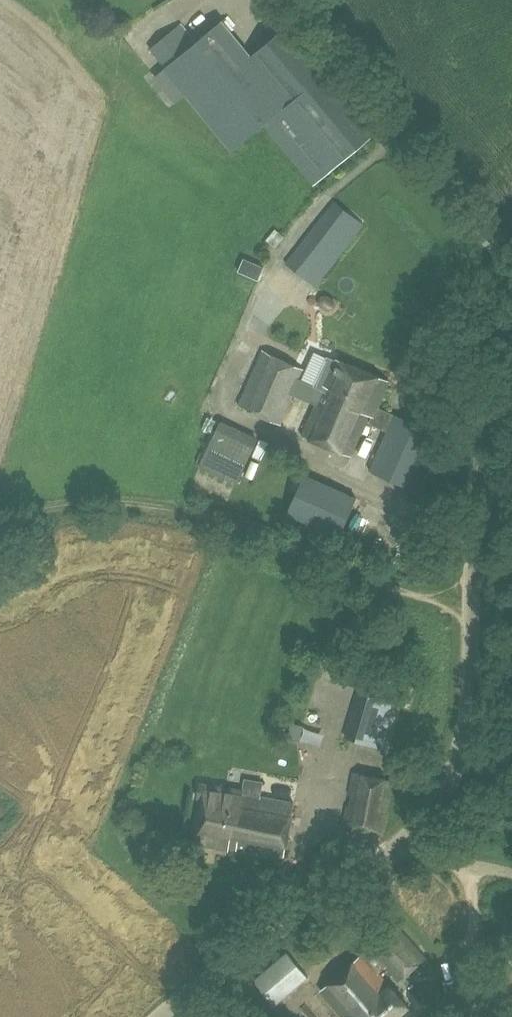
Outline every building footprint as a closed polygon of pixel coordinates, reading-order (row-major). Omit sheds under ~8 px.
[(264,124),(315,185),(372,137),(282,30),(250,57),(221,22),(197,43),(181,24),(150,51),(234,150),(264,124)] [(315,287),(364,224),(335,201),(285,264),(315,287)] [(264,351),(239,407),(281,425),(294,395),(302,379),(306,370),(264,351)] [(302,379),(294,395),(316,405),(303,435),(351,457),(369,415),(373,417),(374,418),(379,408),(390,382),(337,359),(336,361),(329,358),(314,351),(306,370),(302,379)] [(373,417),(370,424),(388,432),(371,471),(412,490),(437,433),(396,415),(379,408),(374,418),(373,417)] [(248,462),(212,446),(202,468),(239,484),(248,462)] [(356,499),(305,476),(286,519),(337,542),(356,499)] [(360,690),(346,737),(382,747),(395,701),(368,693),(360,690)] [(385,835),(395,781),(355,773),(344,828),(385,835)] [(203,801),(196,846),(230,851),(230,848),(286,857),(294,803),(262,798),(264,783),(246,780),(244,791),(206,785),(201,784),(199,800),(203,801)] [(395,926),(370,948),(385,965),(399,981),(424,958),(395,926)] [(385,965),(370,948),(322,991),(345,1016),(399,1016),(410,1007),(379,971),(385,965)] [(309,978),(288,952),(254,981),(275,1006),(309,978)]
